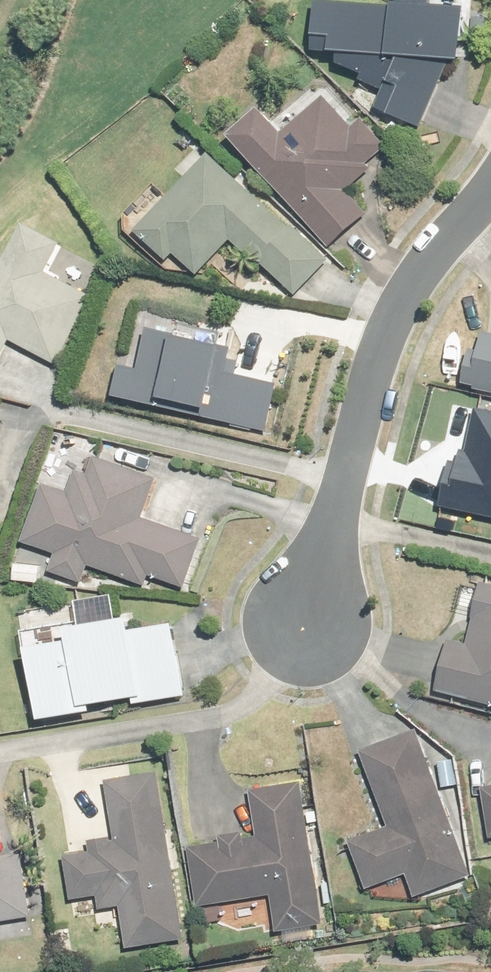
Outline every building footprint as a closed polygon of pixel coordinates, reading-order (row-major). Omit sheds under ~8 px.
[(398,7),(367,5),(368,0),(319,0),(317,37),(335,38),(334,54),(402,58),(376,106),(425,131),(461,61),(463,37),(473,38),(475,0),(398,0),(398,7)] [(369,162),(388,145),(365,120),(355,129),(328,99),(285,136),(261,111),(232,138),(333,248),(363,219),(345,200),(377,171),(369,162)] [(237,239),(295,294),(328,260),(216,153),(135,237),(171,271),(182,258),(201,276),(237,239)] [(23,226),(0,272),(0,365),(12,341),(58,364),(91,296),(46,274),(61,245),(23,226)] [(247,339),(137,312),(116,397),(188,415),(185,426),(264,446),(280,383),(238,373),(247,339)] [(481,334),(471,394),(490,397),(490,335),(481,334)] [(158,479),(95,461),(91,475),(78,471),(72,492),(45,484),(27,544),(57,553),(51,573),(84,583),(88,568),(147,585),(149,577),(185,587),(199,538),(145,522),(158,479)] [(484,585),(469,646),(450,642),(438,691),(490,704),(490,587),(484,585)] [(134,631),(132,618),(70,629),(72,641),(30,648),(42,719),(92,711),(91,705),(138,697),(139,704),(186,696),(174,624),(134,631)] [(474,881),(418,731),(362,752),(390,826),(350,841),(368,890),(408,875),(418,901),(474,881)] [(184,940),(158,774),(107,782),(116,838),(100,840),(101,851),(67,857),(73,900),(103,895),(105,909),(121,907),(128,949),(184,940)] [(260,840),(245,842),(244,833),(223,836),(225,845),(191,851),(199,907),(270,896),(276,933),(324,925),(301,781),(252,788),(260,840)] [(18,856),(0,859),(0,912),(25,909),(18,856)]
